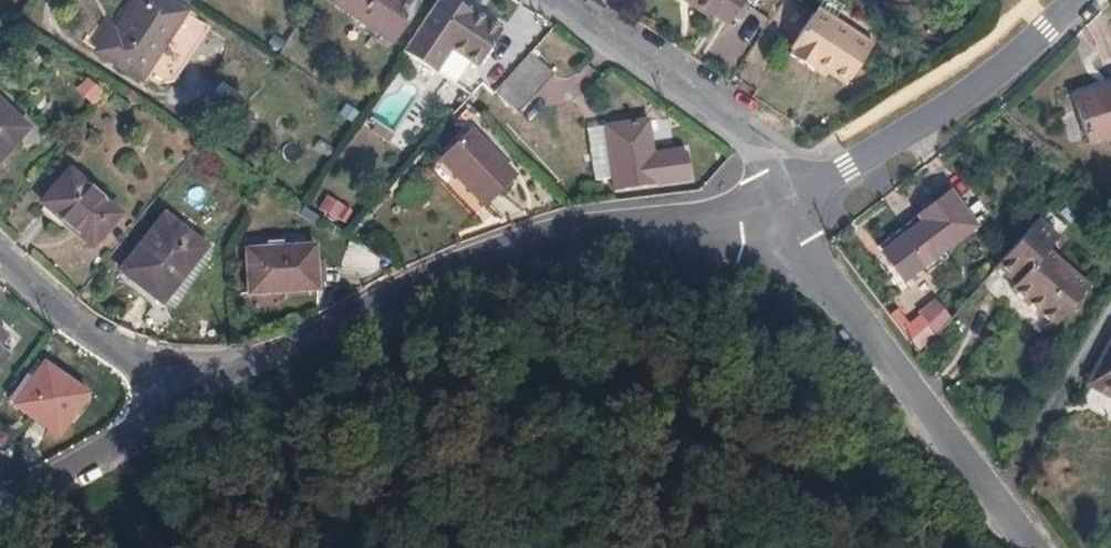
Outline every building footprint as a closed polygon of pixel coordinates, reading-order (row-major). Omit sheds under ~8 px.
[(206,28),(161,0),(139,0),(115,34),(110,32),(97,53),(140,81),(173,31),(195,45),(206,28)] [(417,7),(406,0),(333,0),(331,3),(393,44),(417,7)] [(403,53),(436,75),(452,51),(479,68),(503,32),(456,2),(454,6),(445,0),(438,0),(403,53)] [(689,2),(687,6),(709,21),(712,18),(727,27),(731,20),(741,5),(744,0),(686,0),(689,2)] [(741,5),(731,20),(737,24),(746,9),(741,5)] [(828,27),(830,22),(815,11),(811,16),(828,27)] [(870,47),(830,22),(828,27),(811,16),(788,52),(790,53),(787,58),(809,72),(814,68),(825,76),(844,88),(870,47)] [(518,114),(552,77),(531,58),(497,95),(518,114)] [(814,68),(809,72),(822,81),(825,76),(814,68)] [(95,75),(78,82),(87,103),(103,96),(95,75)] [(1110,93),(1110,88),(1092,95),(1093,99),(1110,93)] [(1110,133),(1110,93),(1093,99),(1092,95),(1072,102),(1086,145),(1105,139),(1104,135),(1110,133)] [(25,131),(0,108),(0,159),(25,131)] [(653,155),(648,121),(588,130),(595,182),(613,180),(615,192),(692,180),(688,154),(683,150),(653,155)] [(485,208),(516,178),(470,131),(439,161),(485,208)] [(91,249),(119,215),(68,173),(41,205),(91,249)] [(327,193),(319,209),(347,224),(355,208),(327,193)] [(875,254),(888,271),(897,284),(967,230),(942,196),(910,221),(913,225),(875,254)] [(190,281),(209,254),(204,250),(204,249),(164,218),(121,272),(163,306),(173,311),(190,281)] [(1035,221),(1000,261),(1015,275),(1019,269),(1024,274),(1009,291),(1052,329),(1084,291),(1043,254),(1055,239),(1035,221)] [(317,291),(314,248),(245,252),(248,295),(317,291)] [(897,284),(888,271),(883,275),(892,288),(897,284)] [(905,328),(927,347),(955,315),(933,296),(905,328)] [(1110,343),(1087,386),(1110,399),(1110,344),(1110,343)] [(9,357),(0,349),(0,367),(9,357)] [(57,438),(86,397),(43,367),(14,407),(57,438)]
